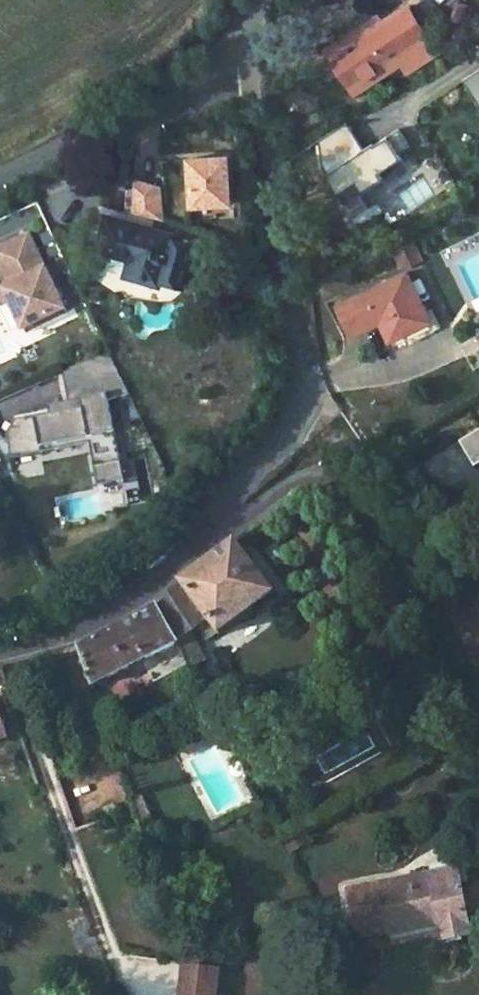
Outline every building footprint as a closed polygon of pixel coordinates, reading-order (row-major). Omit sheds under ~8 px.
[(362,28),(334,44),(339,52),(324,60),(342,90),(391,60),(400,75),(432,55),(403,11),(365,34),(362,28)] [(225,153),(187,155),(189,200),(227,198),(225,153)] [(159,214),(157,183),(133,176),(130,206),(159,214)] [(122,269),(156,279),(157,275),(183,282),(194,238),(168,231),(169,229),(103,210),(94,245),(127,254),(122,269)] [(45,259),(30,227),(0,242),(0,249),(13,275),(0,281),(0,293),(4,302),(15,296),(31,327),(71,307),(47,258),(45,259)] [(402,239),(387,248),(400,272),(416,263),(402,239)] [(379,324),(393,350),(407,343),(409,347),(434,334),(403,276),(334,312),(349,339),(379,324)] [(113,344),(67,366),(73,396),(53,400),(55,411),(41,414),(40,412),(21,416),(12,429),(17,450),(46,443),(47,448),(95,437),(101,461),(127,455),(113,393),(135,388),(113,344)] [(127,455),(101,461),(105,480),(132,474),(127,455)] [(185,583),(156,611),(174,643),(190,670),(206,662),(190,635),(199,629),(210,622),(218,635),(221,639),(275,598),(234,545),(185,583)] [(156,611),(79,651),(91,689),(174,643),(156,611)] [(210,622),(199,629),(207,642),(218,635),(210,622)] [(0,722),(0,749),(8,746),(1,722),(0,722)] [(464,868),(387,884),(396,929),(445,918),(448,931),(478,924),(464,868)] [(193,969),(190,994),(225,994),(228,973),(193,969)]
